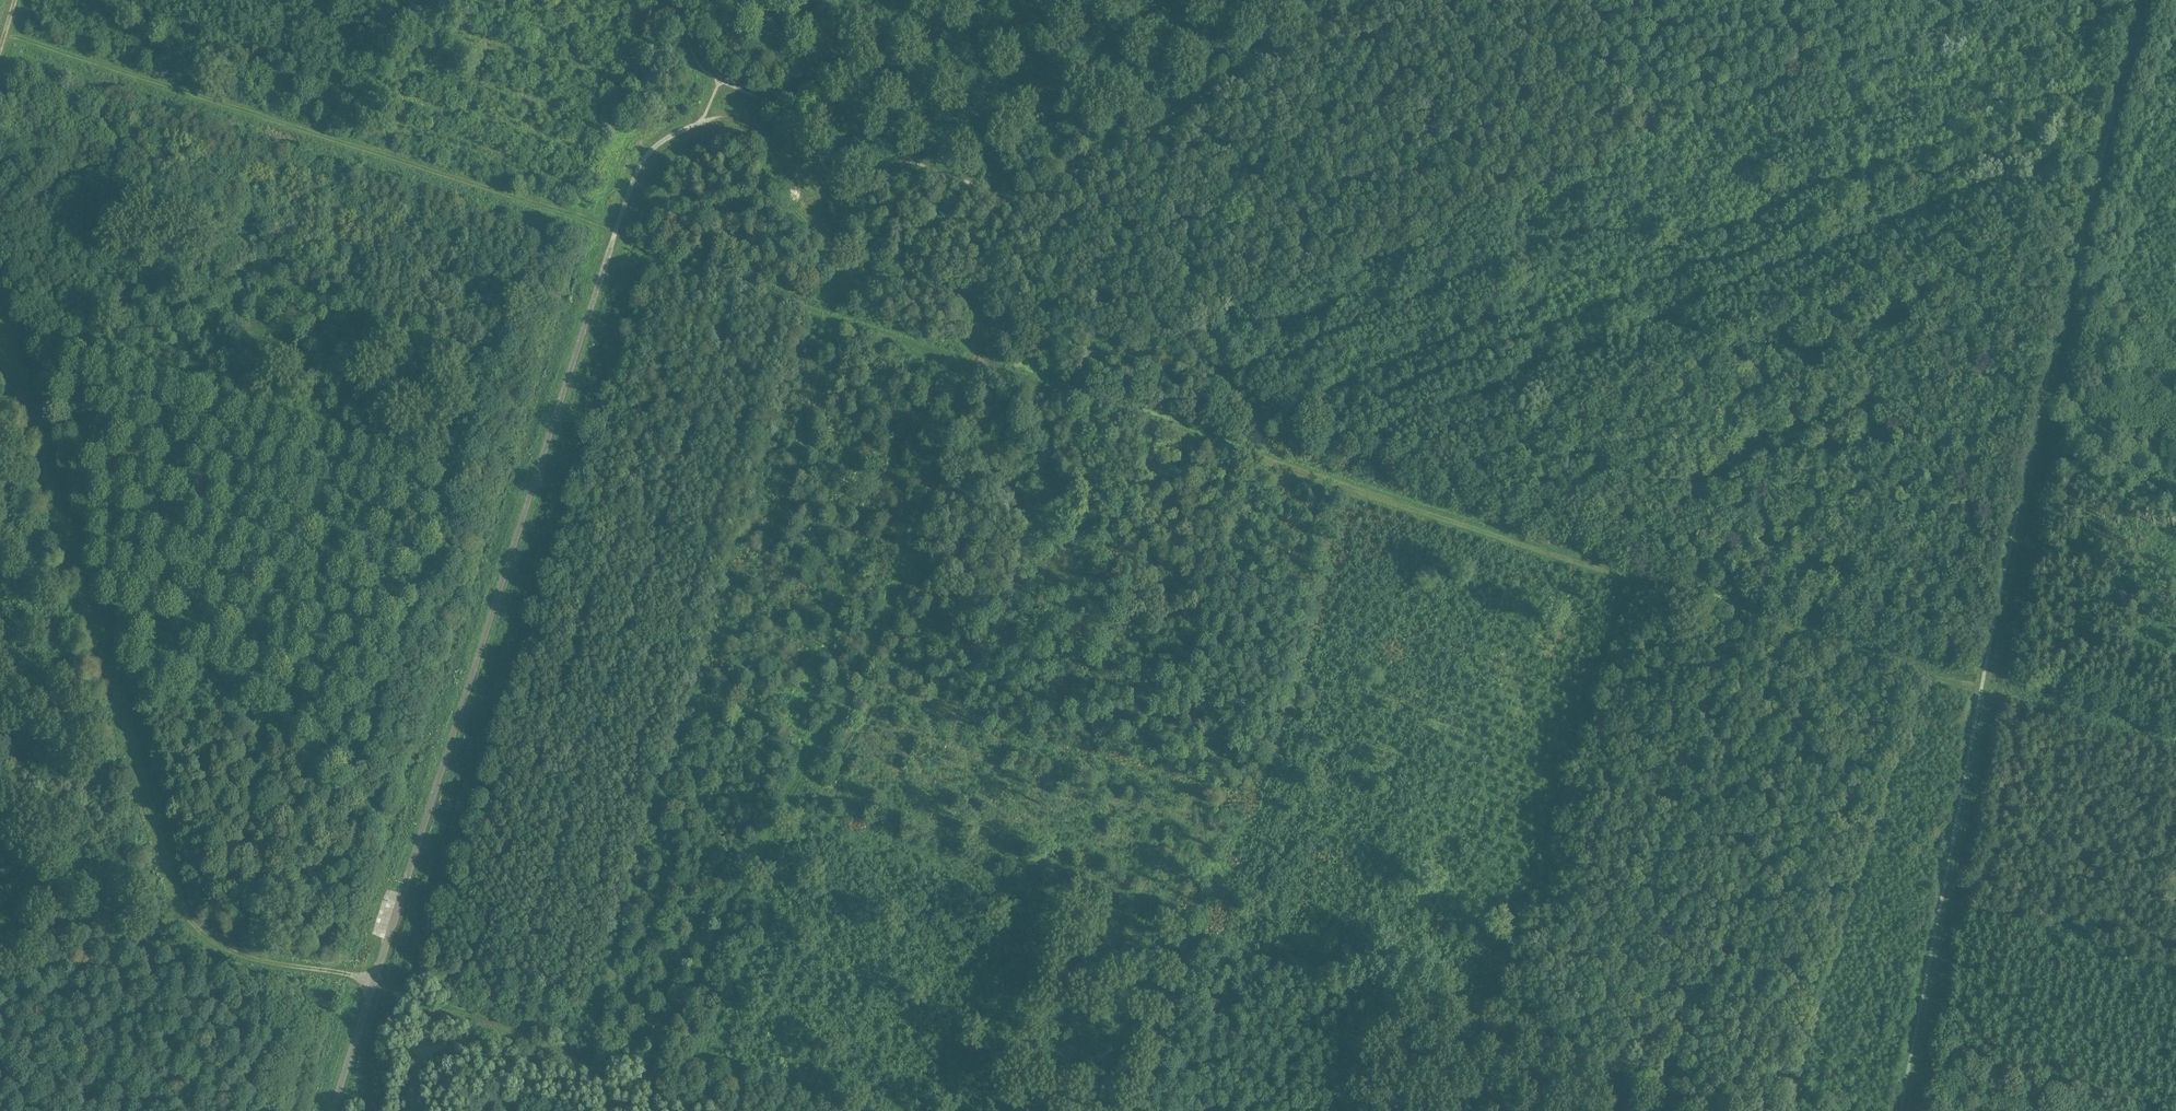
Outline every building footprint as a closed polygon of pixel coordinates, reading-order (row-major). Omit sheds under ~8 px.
[(7,459),(14,454),(8,444),(1,448),(7,459)]
